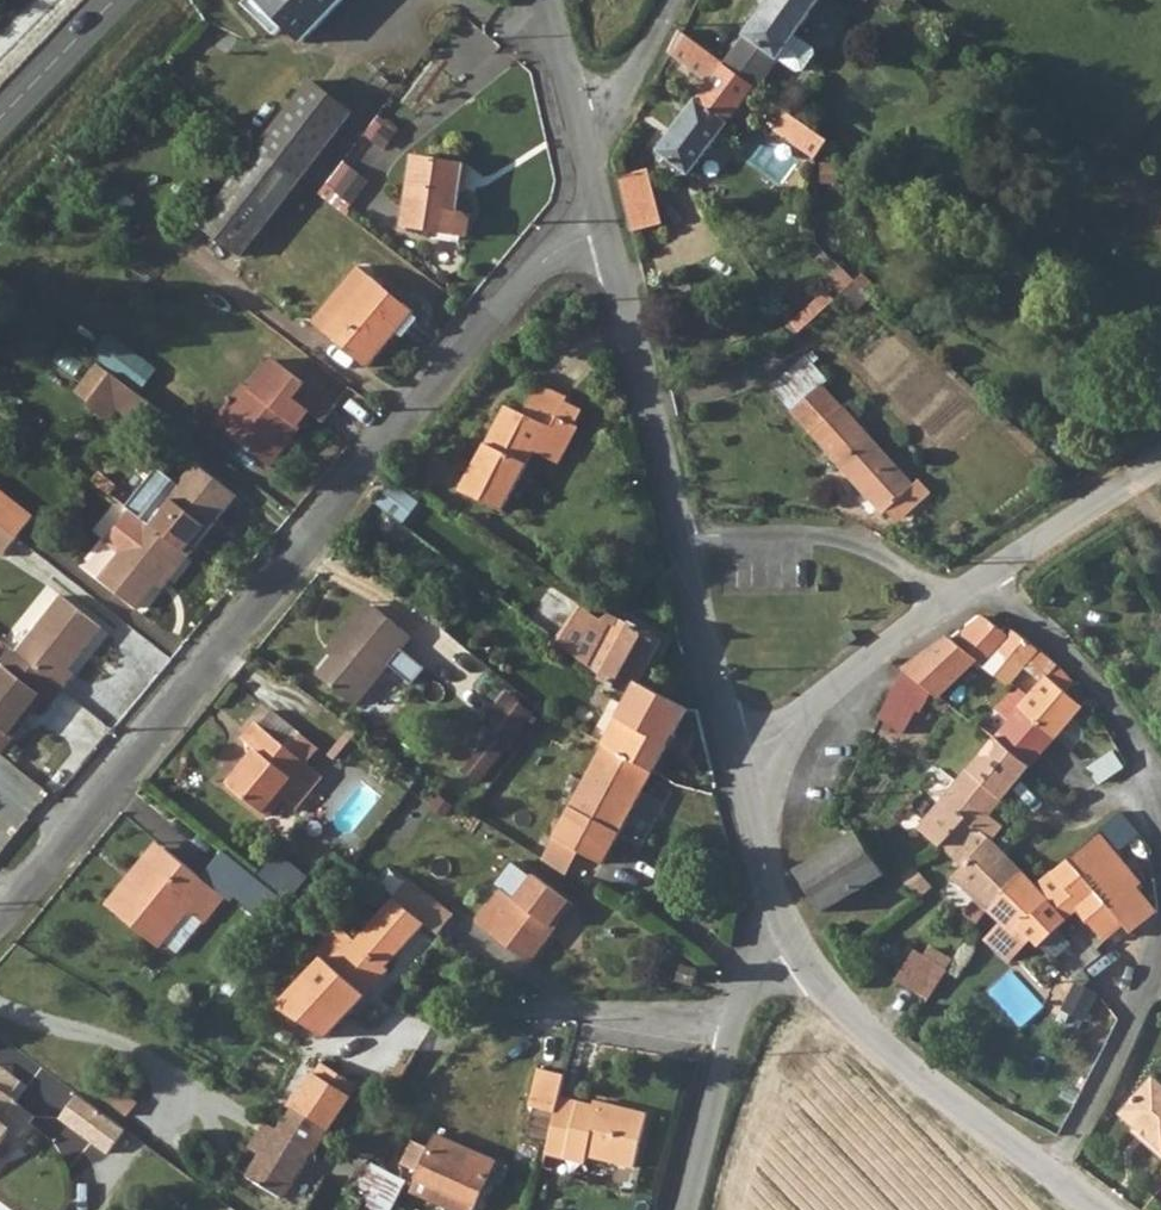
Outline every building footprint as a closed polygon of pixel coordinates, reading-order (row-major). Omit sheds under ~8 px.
[(345,0),(283,0),(318,31),(345,0)] [(724,64),(759,90),(780,59),(795,72),(803,73),(817,51),(797,36),(823,0),(770,0),(724,64)] [(724,64),(681,31),(672,47),(692,61),(688,67),(709,83),(663,157),(696,178),(759,90),(724,64)] [(335,87),(282,153),(322,186),(375,121),(335,87)] [(780,132),(817,159),(830,140),(793,113),(780,132)] [(407,218),(455,230),(461,205),(465,188),(462,188),(467,160),(421,149),(407,218)] [(262,259),(322,186),(282,153),(222,226),(262,259)] [(469,189),(475,162),(467,160),(462,188),(465,188),(469,189)] [(346,161),(325,193),(353,210),(373,178),(346,161)] [(645,173),(617,179),(630,233),(658,226),(645,173)] [(469,231),(474,208),(461,205),(455,230),(469,231)] [(415,308),(361,265),(317,319),(372,363),(415,308)] [(789,328),(794,336),(807,324),(802,318),(789,328)] [(239,398),(221,420),(259,452),(286,421),(289,424),(294,417),(306,403),(321,415),(333,401),(274,352),(250,378),(236,395),(239,398)] [(813,365),(818,361),(811,353),(774,387),(823,445),(888,512),(897,504),(917,487),(822,386),(828,380),(813,365)] [(158,429),(173,410),(124,370),(98,402),(117,418),(127,405),(158,429)] [(239,398),(236,395),(250,378),(243,372),(210,410),(221,420),(239,398)] [(475,391),(468,386),(463,392),(470,397),(475,391)] [(576,426),(583,410),(538,391),(531,407),(504,397),(454,489),(494,508),(520,446),(562,464),(582,430),(576,426)] [(286,421),(259,452),(266,457),(298,420),(294,417),(289,424),(286,421)] [(205,464),(156,522),(197,555),(245,497),(205,464)] [(27,536),(45,515),(0,479),(0,513),(27,536)] [(909,517),(928,500),(937,492),(925,479),(917,487),(897,504),(909,517)] [(197,555),(156,522),(151,517),(135,504),(109,535),(124,548),(102,575),(142,608),(177,567),(184,572),(197,555)] [(0,513),(0,538),(15,551),(27,536),(0,513)] [(72,594),(25,650),(71,687),(82,674),(77,669),(111,628),(72,594)] [(358,629),(379,603),(374,598),(353,624),(358,629)] [(358,629),(353,624),(338,643),(343,649),(335,658),(322,674),(359,704),(417,633),(379,603),(358,629)] [(987,667),(1012,636),(985,616),(960,644),(951,636),(906,668),(918,677),(941,696),(977,660),(987,667)] [(612,624),(587,667),(633,695),(639,684),(662,640),(634,624),(629,633),(612,624)] [(1012,636),(987,667),(1009,687),(1026,665),(1040,648),(1017,630),(1012,636)] [(343,649),(338,643),(329,654),(335,658),(343,649)] [(25,650),(21,646),(1,671),(0,670),(0,746),(6,751),(50,698),(57,703),(71,687),(25,650)] [(1038,675),(1053,658),(1040,648),(1026,665),(1038,675)] [(415,678),(424,666),(403,651),(394,663),(415,678)] [(1053,658),(1038,675),(1046,682),(1049,678),(1060,665),(1053,658)] [(1049,678),(1069,692),(1077,684),(1060,665),(1049,678)] [(906,668),(890,694),(879,717),(904,734),(925,697),(911,684),(918,677),(906,668)] [(1069,692),(1049,678),(1046,682),(1033,697),(1063,733),(1069,726),(1092,699),(1077,684),(1069,692)] [(685,710),(666,699),(639,684),(633,695),(605,746),(653,772),(685,710)] [(1012,690),(1015,692),(1021,687),(1018,684),(1012,690)] [(1011,720),(1033,697),(1021,687),(1015,692),(996,709),(1003,715),(1011,720)] [(483,719),(492,727),(508,740),(531,711),(505,691),(483,719)] [(1006,727),(997,738),(1033,768),(1062,735),(1063,733),(1033,697),(1011,720),(1006,727)] [(318,754),(293,737),(303,722),(277,703),(253,738),(267,747),(243,783),(283,810),(297,791),(310,801),(336,767),(318,754)] [(1006,727),(1011,720),(1003,715),(998,720),(1006,727)] [(986,721),(982,726),(988,730),(992,725),(986,721)] [(318,754),(329,741),(303,722),(293,737),(318,754)] [(1063,733),(1062,735),(1070,744),(1078,736),(1069,726),(1063,733)] [(500,750),(508,740),(492,727),(484,738),(500,750)] [(500,750),(484,738),(461,768),(476,780),(500,750)] [(1018,786),(1033,768),(997,738),(921,829),(942,847),(972,818),(983,829),(1011,793),(1017,798),(1023,791),(1018,786)] [(1063,752),(1078,765),(1083,759),(1070,744),(1063,752)] [(603,867),(653,772),(605,746),(553,841),(603,867)] [(1101,763),(1090,753),(1083,759),(1093,771),(1101,763)] [(1101,763),(1093,771),(1103,782),(1125,766),(1114,753),(1101,763)] [(846,818),(833,808),(826,821),(839,829),(846,818)] [(1103,834),(1119,853),(1141,835),(1126,816),(1103,834)] [(1025,871),(995,840),(983,829),(972,818),(942,847),(962,869),(954,877),(986,911),(1025,871)] [(884,876),(856,833),(797,871),(824,912),(884,876)] [(1103,834),(1038,887),(1066,919),(1078,909),(1112,946),(1114,943),(1128,956),(1144,942),(1138,934),(1118,911),(1141,892),(1147,887),(1119,853),(1103,834)] [(140,888),(175,848),(167,841),(133,881),(140,888)] [(140,888),(133,881),(115,902),(159,939),(163,934),(176,946),(225,892),(175,848),(140,888)] [(263,875),(291,900),(312,876),(283,852),(263,875)] [(1041,947),(1069,921),(1066,919),(1038,887),(1025,871),(986,911),(1000,925),(983,940),(1006,965),(1034,940),(1041,947)] [(291,900),(263,875),(260,872),(243,892),(275,919),(291,900)] [(499,889),(471,923),(524,970),(569,914),(530,880),(513,900),(499,889)] [(396,900),(425,925),(437,936),(453,918),(412,881),(396,900)] [(1141,892),(1118,911),(1138,934),(1159,915),(1141,892)] [(386,970),(425,925),(396,900),(357,942),(339,927),(316,955),(321,960),(279,1006),(321,1045),(389,972),(386,970)] [(896,981),(928,1002),(948,972),(915,952),(896,981)] [(684,965),(681,984),(696,986),(699,967),(684,965)] [(996,992),(1028,1023),(1048,1003),(1016,971),(996,992)] [(1081,981),(1066,1008),(1089,1021),(1104,994),(1081,981)] [(12,1091),(22,1077),(0,1060),(0,1082),(12,1091)] [(316,1065),(277,1131),(285,1137),(311,1151),(315,1152),(353,1086),(316,1065)] [(558,1114),(561,1100),(567,1076),(541,1070),(531,1107),(558,1114)] [(1160,1156),(1160,1079),(1156,1075),(1123,1111),(1139,1126),(1151,1138),(1147,1142),(1160,1156)] [(12,1091),(0,1082),(0,1134),(8,1123),(21,1132),(37,1112),(12,1091)] [(109,1149),(127,1126),(79,1090),(61,1113),(109,1149)] [(561,1100),(558,1114),(547,1156),(588,1166),(590,1158),(637,1169),(651,1114),(610,1104),(608,1112),(595,1108),(561,1100)] [(608,1112),(610,1104),(597,1101),(595,1108),(608,1112)] [(277,1131),(265,1124),(252,1148),(263,1155),(250,1178),(284,1198),(311,1151),(285,1137),(277,1131)] [(1139,1126),(1134,1130),(1147,1142),(1151,1138),(1139,1126)] [(418,1180),(478,1206),(498,1160),(437,1134),(431,1147),(412,1139),(401,1164),(418,1171),(415,1180),(418,1180)] [(382,1170),(374,1166),(360,1195),(324,1178),(309,1209),(380,1209),(381,1207),(389,1209),(393,1209),(406,1180),(382,1170)] [(478,1206),(418,1180),(412,1190),(415,1192),(428,1200),(453,1209),(476,1209),(478,1206)] [(415,1192),(406,1209),(423,1209),(428,1200),(415,1192)]
